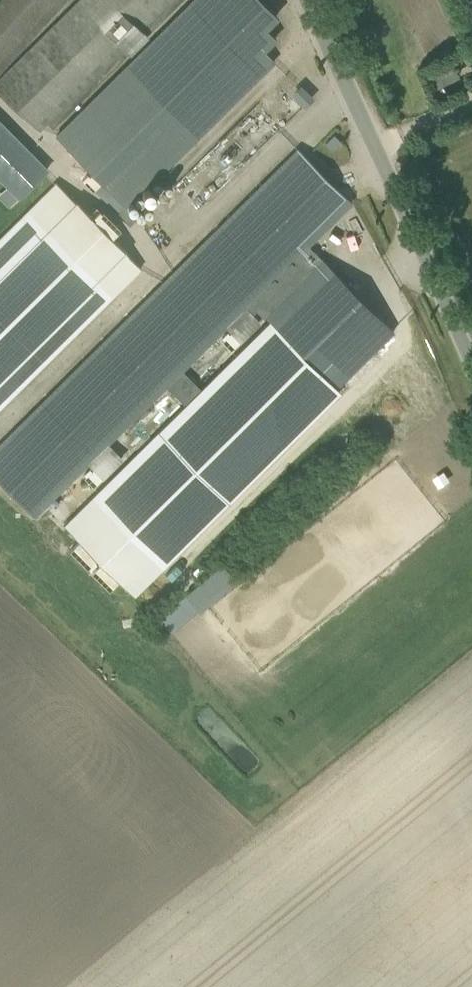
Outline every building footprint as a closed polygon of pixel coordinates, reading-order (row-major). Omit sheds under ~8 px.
[(181,0),(78,0),(0,77),(0,94),(39,129),(46,122),(52,128),(181,0)] [(65,0),(0,0),(0,71),(65,0)] [(131,200),(273,59),(262,48),(274,37),(263,26),(275,14),(261,0),(195,0),(62,132),(56,138),(84,166),(79,172),(96,189),(95,190),(97,192),(103,187),(100,185),(102,183),(123,205),(129,199),(131,200)] [(18,199),(48,169),(0,121),(0,180),(18,199)] [(33,517),(166,385),(182,369),(250,302),(308,245),(351,202),(297,148),(0,443),(0,483),(33,517)] [(70,196),(56,182),(0,237),(0,406),(10,397),(24,382),(141,268),(70,196)] [(269,321),(282,335),(335,387),(392,331),(308,245),(250,302),(269,321)] [(63,525),(133,596),(339,392),(335,387),(282,335),(269,321),(201,389),(182,369),(166,385),(185,404),(63,525)] [(185,593),(197,608),(198,609),(234,578),(219,562),(184,592),(185,593)]
